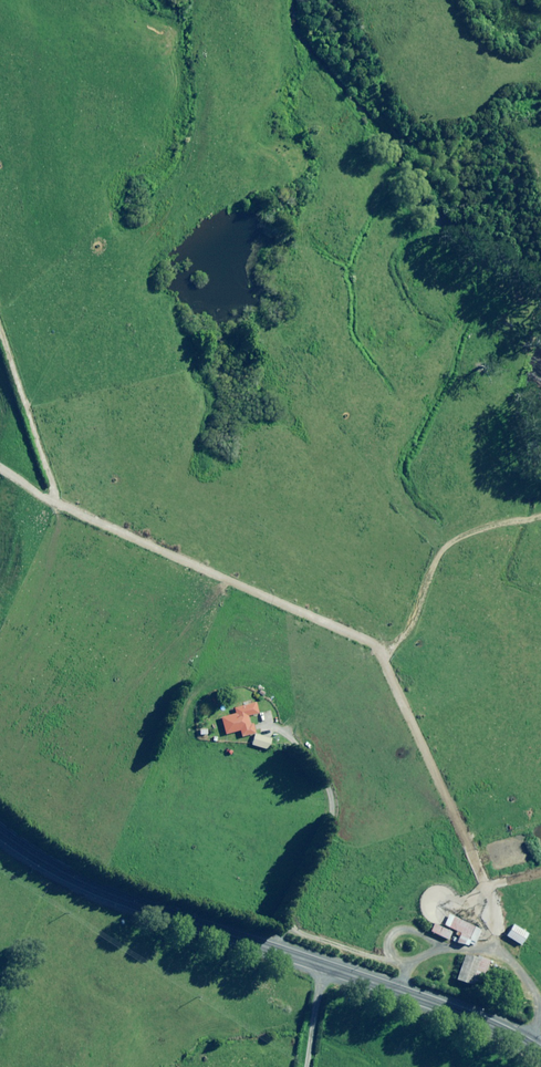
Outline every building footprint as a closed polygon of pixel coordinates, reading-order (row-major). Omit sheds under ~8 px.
[(257,714),(255,703),(234,709),(235,714),(221,718),(225,735),(239,731),(241,737),(254,734),(252,724),(250,725),(248,716),(257,714)] [(271,739),(254,735),(251,745),(268,750),(271,739)] [(480,930),(449,915),(444,925),(456,932),(455,935),(458,936),(456,942),(465,947),(467,943),(473,946),(480,930)] [(451,932),(433,924),(430,932),(447,940),(451,932)] [(527,934),(513,925),(505,936),(520,945),(527,934)] [(485,976),(490,960),(477,955),(475,959),(464,955),(455,980),(469,985),(474,972),(485,976)]
